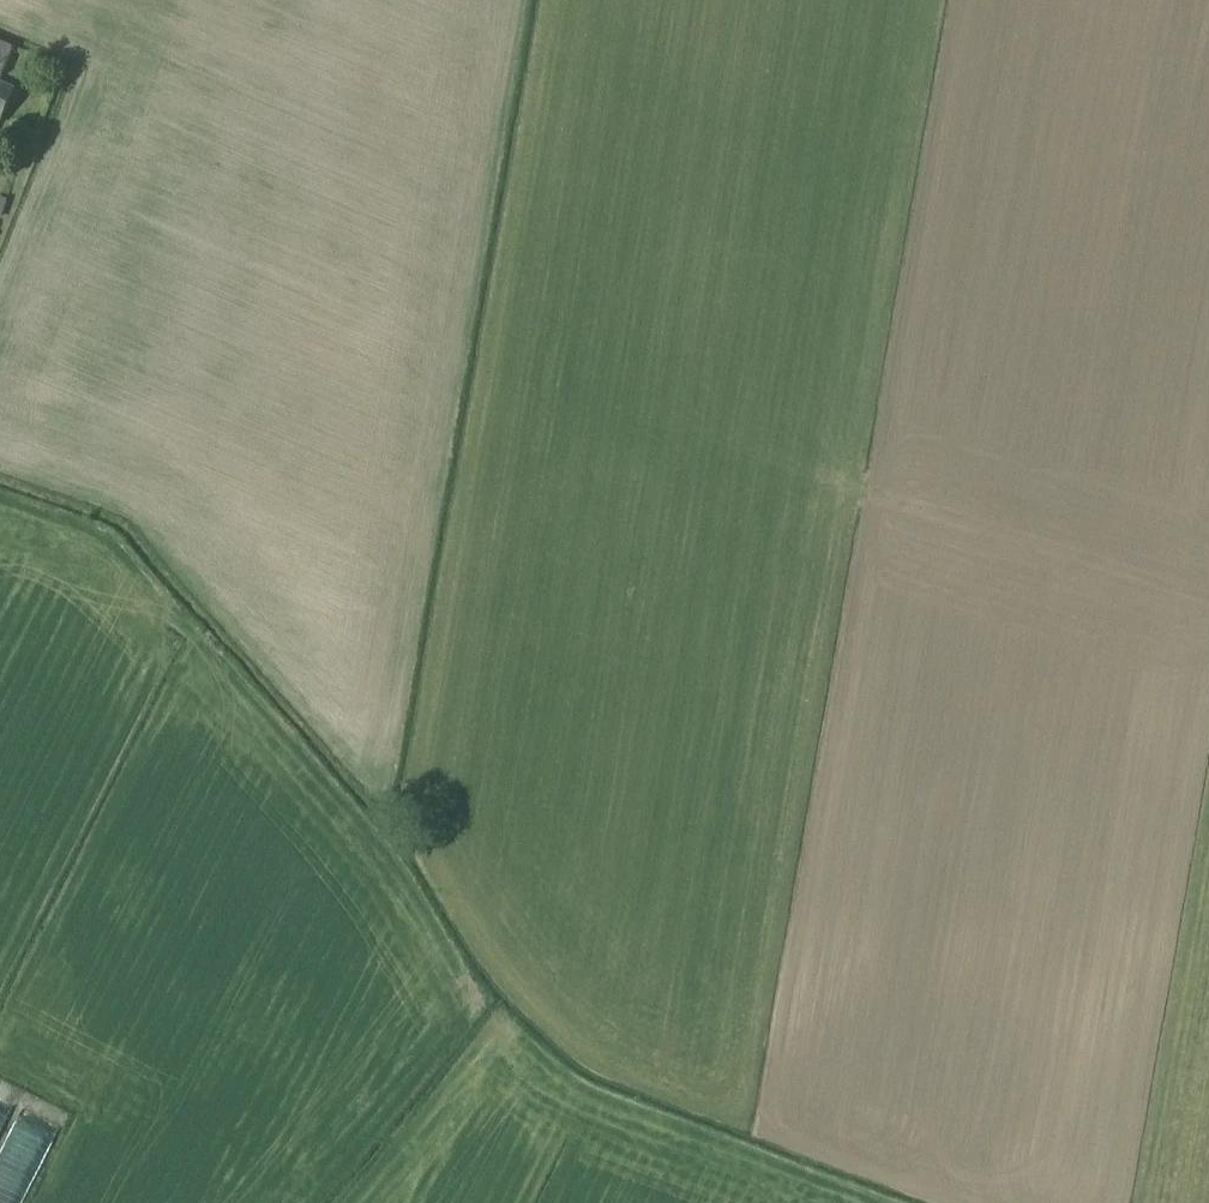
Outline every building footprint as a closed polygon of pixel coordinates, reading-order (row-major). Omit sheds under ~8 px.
[(13,88),(0,83),(0,121),(13,88)]
